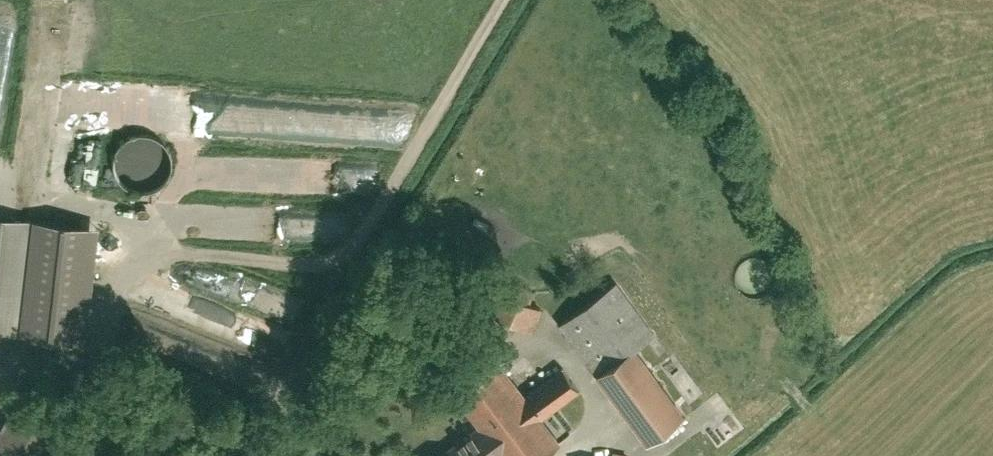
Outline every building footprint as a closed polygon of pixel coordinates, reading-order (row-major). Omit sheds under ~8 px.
[(132,141),(126,155),(119,174),(156,188),(168,155),(132,141)] [(25,329),(36,216),(0,213),(0,327),(25,329)] [(101,222),(36,216),(25,329),(90,336),(101,222)] [(620,278),(565,318),(603,370),(640,343),(658,330),(620,278)] [(543,303),(505,289),(495,313),(534,327),(543,303)] [(689,410),(640,343),(603,370),(652,437),(689,410)] [(459,385),(486,423),(507,452),(510,455),(538,455),(564,437),(544,410),(580,384),(567,366),(531,392),(503,353),(459,385)] [(486,423),(440,455),(501,455),(507,452),(486,423)]
